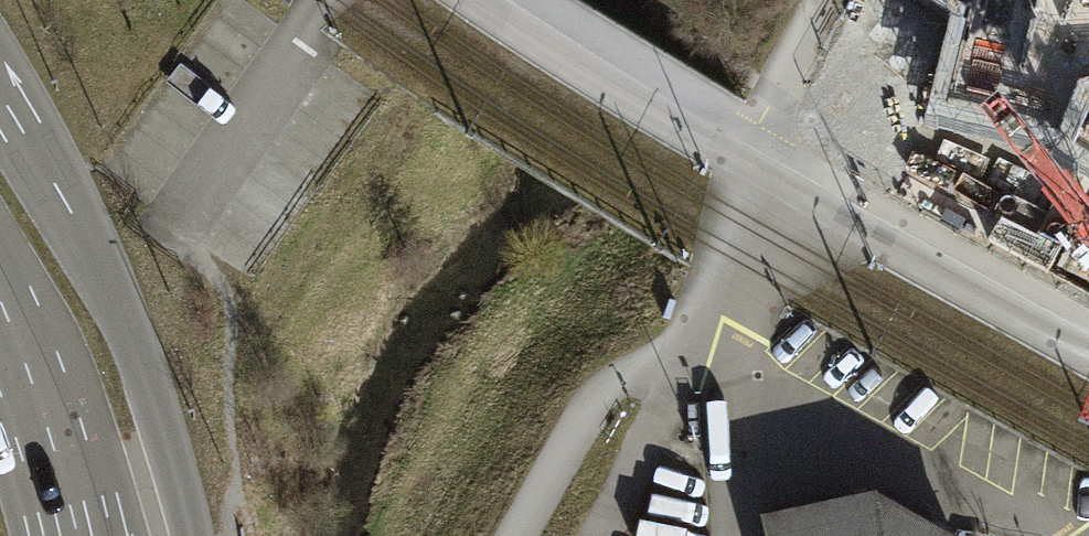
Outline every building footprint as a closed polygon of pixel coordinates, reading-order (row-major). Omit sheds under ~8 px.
[(970,4),(952,97),(1050,120),(1088,145),(1088,0),(964,0),(970,4)] [(770,535),(942,535),(875,498),(783,518),(767,522),(770,535)]
